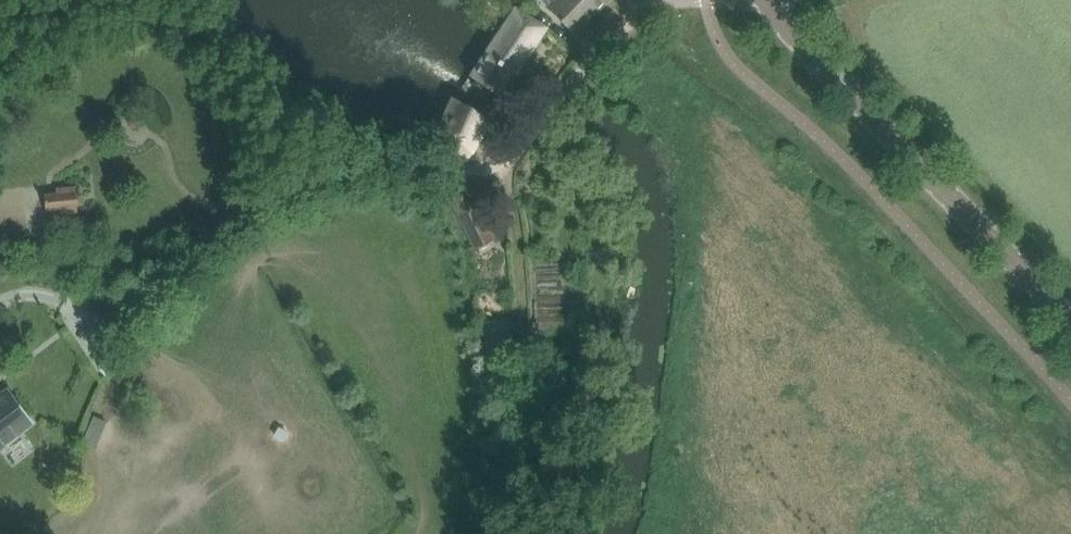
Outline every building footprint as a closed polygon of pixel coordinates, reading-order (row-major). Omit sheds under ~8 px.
[(547,8),(576,34),(600,9),(590,0),(539,0),(547,8)] [(600,9),(608,0),(590,0),(600,9)] [(494,41),(470,76),(500,97),(524,62),(547,27),(517,7),(494,41)] [(474,112),(486,87),(479,82),(467,108),(474,112)] [(447,118),(436,137),(469,157),(480,134),(482,135),(490,121),(474,112),(467,108),(457,102),(447,118)] [(57,194),(45,195),(46,201),(46,210),(58,209),(59,214),(78,213),(78,207),(82,202),(81,195),(76,192),(76,186),(57,188),(57,194)] [(470,186),(451,196),(478,249),(501,237),(489,214),(485,216),(470,186)] [(34,421),(9,389),(0,396),(0,447),(34,421)]
